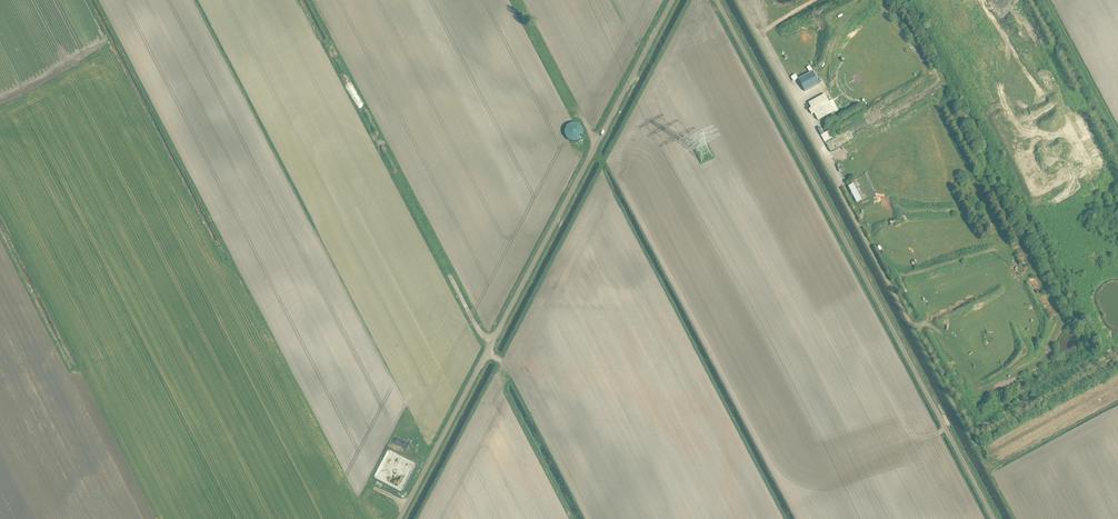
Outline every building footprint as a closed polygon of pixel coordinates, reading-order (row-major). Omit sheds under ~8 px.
[(818,64),(813,66),(819,78),(824,75),(818,64)] [(805,92),(820,84),(813,72),(798,80),(805,92)] [(815,114),(819,121),(834,113),(825,95),(809,104),(812,109),(809,110),(812,115),(815,114)] [(946,96),(832,155),(836,163),(951,104),(946,96)] [(575,142),(578,142),(580,140),(582,139),(583,136),(584,134),(583,131),(583,129),(581,127),(579,125),(577,124),(574,124),(572,124),(569,125),(568,127),(566,129),(565,131),(565,134),(566,137),(567,139),(569,141),(572,142),(575,142)] [(820,128),(818,129),(825,143),(833,138),(829,131),(824,134),(820,128)] [(871,196),(875,195),(868,173),(864,174),(871,196)] [(859,179),(854,182),(863,199),(868,197),(859,179)] [(858,202),(863,200),(855,183),(850,185),(858,202)]
